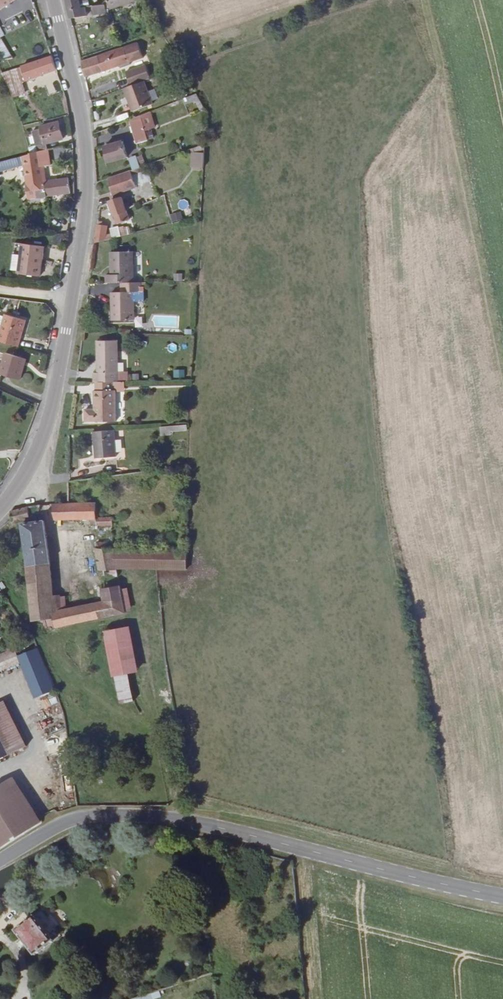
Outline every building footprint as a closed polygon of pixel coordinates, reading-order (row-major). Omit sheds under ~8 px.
[(15,0),(0,0),(0,10),(15,0)] [(12,32),(40,16),(31,0),(22,0),(1,12),(12,32)] [(90,7),(88,0),(66,0),(71,19),(87,16),(85,8),(90,7)] [(135,0),(108,0),(111,9),(135,1),(135,0)] [(101,14),(99,5),(92,6),(94,15),(101,14)] [(1,38),(0,37),(0,51),(5,59),(12,58),(1,38)] [(120,66),(121,68),(124,67),(123,64),(130,62),(130,63),(143,58),(138,43),(81,62),(85,77),(120,66)] [(27,82),(57,72),(52,56),(21,67),(27,82)] [(144,81),(151,79),(146,65),(126,72),(131,86),(144,81)] [(131,86),(124,89),(133,112),(153,104),(144,81),(131,86)] [(187,95),(184,88),(172,93),(175,100),(187,95)] [(199,99),(197,94),(183,99),(185,105),(195,101),(199,99)] [(205,108),(199,99),(195,101),(200,110),(205,108)] [(155,127),(151,112),(130,120),(137,144),(149,141),(148,140),(153,138),(151,128),(155,127)] [(46,143),(63,139),(61,130),(60,126),(59,122),(41,127),(41,129),(33,131),(34,135),(36,143),(37,146),(29,148),(30,153),(48,149),(46,143)] [(128,157),(123,141),(105,147),(109,163),(128,157)] [(204,168),(205,144),(191,149),(193,153),(192,167),(204,168)] [(29,199),(71,193),(69,178),(47,181),(46,180),(45,180),(43,167),(51,165),(49,149),(48,149),(30,153),(31,154),(23,156),(24,165),(27,183),(29,199)] [(24,165),(23,156),(0,162),(0,171),(24,165)] [(142,156),(137,158),(140,167),(141,167),(145,166),(142,156)] [(134,170),(140,167),(137,158),(136,157),(130,159),(134,170)] [(137,187),(136,185),(151,180),(148,171),(143,173),(141,167),(140,167),(134,170),(109,179),(113,195),(137,187)] [(126,211),(130,209),(129,203),(124,205),(122,198),(110,202),(110,203),(113,210),(117,224),(130,220),(126,211)] [(182,219),(181,212),(172,215),(174,222),(182,219)] [(94,243),(104,241),(106,238),(107,235),(108,226),(102,225),(102,222),(98,221),(94,243)] [(121,237),(119,227),(110,230),(111,234),(107,235),(106,238),(104,241),(121,237)] [(41,276),(44,246),(22,244),(21,255),(13,254),(11,270),(19,271),(19,273),(41,276)] [(121,283),(133,283),(133,251),(111,252),(111,275),(107,275),(107,283),(121,283)] [(134,320),(134,292),(141,292),(141,287),(141,282),(133,283),(121,283),(122,292),(112,292),(112,321),(118,321),(128,320),(134,320)] [(26,321),(6,315),(5,317),(1,330),(0,334),(0,341),(18,347),(26,321)] [(118,372),(117,340),(97,341),(97,357),(99,357),(99,373),(94,373),(94,382),(96,382),(113,382),(118,382),(118,372)] [(6,353),(0,372),(0,374),(20,380),(26,359),(6,353)] [(127,371),(118,372),(118,382),(125,382),(128,382),(127,371)] [(116,391),(114,391),(113,382),(96,382),(96,391),(94,391),(95,410),(85,410),(86,421),(95,421),(95,422),(116,422),(116,391)] [(125,391),(125,382),(118,382),(113,382),(114,391),(116,391),(125,391)] [(96,459),(116,457),(114,430),(94,432),(96,459)] [(96,525),(96,518),(96,503),(68,504),(53,504),(55,520),(91,519),(91,525),(96,525)] [(29,507),(10,511),(13,522),(30,518),(29,507)] [(62,611),(60,596),(53,597),(50,564),(43,522),(23,524),(29,565),(28,565),(34,621),(54,618),(55,628),(126,613),(125,609),(121,590),(120,586),(103,589),(105,602),(62,611)] [(108,570),(118,569),(119,574),(125,572),(125,569),(122,547),(119,547),(118,543),(105,543),(106,548),(104,549),(108,570)] [(167,568),(165,548),(122,547),(125,569),(167,568)] [(126,589),(121,590),(125,609),(130,608),(126,589)] [(128,673),(137,671),(128,628),(106,632),(115,675),(128,673)] [(20,663),(14,649),(0,655),(0,671),(20,663)] [(55,689),(39,650),(21,657),(36,697),(55,689)] [(121,703),(134,700),(128,673),(115,675),(121,703)] [(27,746),(4,701),(0,703),(0,739),(8,756),(27,746)] [(8,756),(0,739),(0,758),(8,756)] [(35,825),(7,780),(0,784),(0,847),(35,825)] [(35,956),(53,941),(34,917),(16,931),(35,956)] [(215,968),(214,953),(204,955),(207,971),(215,968)]
